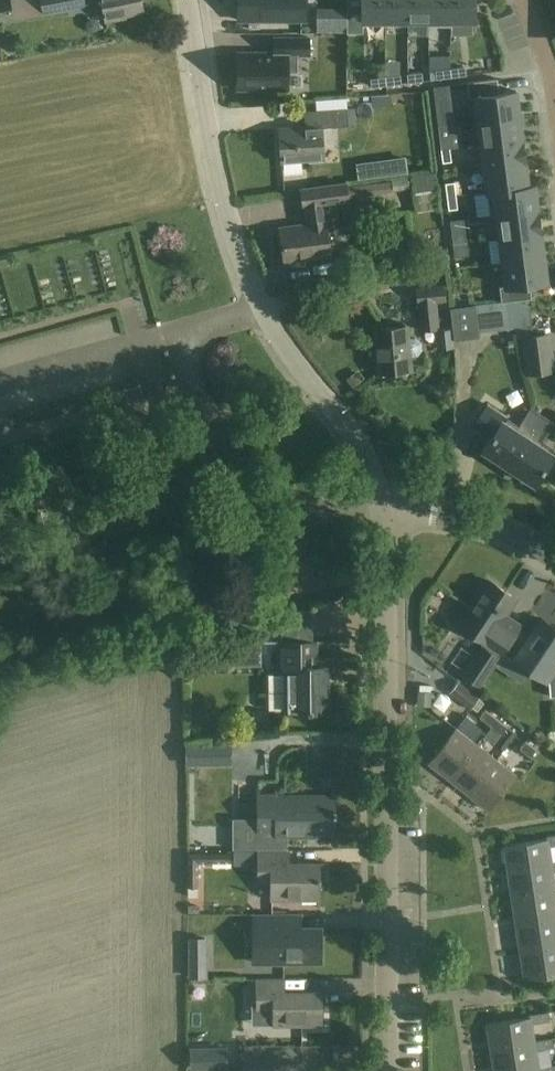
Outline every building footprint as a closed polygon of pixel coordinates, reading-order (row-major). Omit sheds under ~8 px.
[(42,11),(57,8),(85,3),(84,0),(40,0),(42,11)] [(91,11),(104,8),(106,21),(126,17),(126,15),(143,12),(141,0),(89,0),(91,11)] [(238,20),(307,20),(307,17),(305,17),(305,0),(239,0),(239,17),(238,17),(238,20)] [(347,31),(363,31),(363,21),(386,21),(386,0),(363,0),(363,8),(347,8),(347,31)] [(386,21),(408,21),(408,0),(386,0),(386,21)] [(408,21),(428,20),(429,20),(429,0),(408,0),(408,21)] [(428,26),(452,26),(452,20),(451,20),(451,0),(429,0),(429,20),(428,20),(428,26)] [(451,20),(452,20),(452,26),(452,37),(473,37),(473,20),(474,20),(474,0),(451,0),(451,20)] [(319,18),(319,31),(328,31),(328,18),(319,18)] [(7,36),(4,43),(6,49),(12,53),(19,50),(22,44),(20,37),(14,34),(7,36)] [(238,52),(238,89),(288,89),(288,72),(298,72),(298,54),(310,54),(310,37),(274,37),(274,52),(238,52)] [(464,66),(451,68),(452,77),(465,75),(464,66)] [(451,68),(437,69),(438,78),(452,77),(451,68)] [(421,71),(408,73),(409,82),(423,80),(421,71)] [(399,74),(386,76),(387,85),(400,83),(399,74)] [(386,76),(372,78),(374,86),(387,85),(386,76)] [(497,78),(467,82),(469,98),(475,97),(478,120),(519,115),(516,91),(499,93),(497,78)] [(447,85),(434,86),(436,101),(449,99),(447,85)] [(350,115),(367,112),(364,95),(347,98),(350,115)] [(337,126),(349,125),(347,107),(335,108),(337,126)] [(519,115),(478,120),(481,141),(481,144),(522,139),(519,115)] [(301,160),(324,158),(321,128),(321,125),(306,126),(279,128),(282,162),(283,161),(301,160)] [(449,134),(439,136),(441,149),(451,148),(449,134)] [(522,139),(481,144),(484,168),(525,163),(522,139)] [(451,148),(441,149),(443,162),(452,161),(451,148)] [(405,158),(392,160),(394,176),(407,174),(405,158)] [(374,178),(372,163),(356,165),(358,180),(374,178)] [(525,163),(484,168),(486,184),(487,191),(535,185),(528,185),(525,163)] [(435,172),(412,175),(418,212),(440,209),(435,172)] [(455,182),(445,183),(447,196),(456,195),(455,182)] [(347,183),(302,189),(304,205),(306,205),(308,224),(280,228),(285,261),(331,254),(324,202),(349,199),(347,183)] [(535,185),(487,191),(487,193),(490,215),(498,214),(538,209),(535,185)] [(456,195),(447,196),(449,209),(458,208),(456,195)] [(538,209),(498,214),(501,238),(541,233),(538,209)] [(462,242),(461,229),(452,230),(453,243),(462,242)] [(501,238),(504,262),(544,256),(541,233),(501,238)] [(464,256),(462,242),(453,243),(455,257),(464,256)] [(500,286),(502,302),(532,298),(530,283),(547,281),(544,256),(504,262),(507,286),(500,286)] [(417,285),(422,329),(448,327),(446,301),(447,301),(445,283),(417,285)] [(515,301),(476,305),(479,332),(515,328),(516,336),(521,336),(533,334),(529,306),(515,301)] [(479,332),(476,305),(451,308),(454,340),(479,336),(479,332)] [(378,373),(411,370),(407,326),(375,328),(378,373)] [(551,332),(521,336),(526,374),(554,370),(554,360),(551,332)] [(483,450),(508,467),(542,415),(531,408),(516,430),(502,421),(506,415),(488,404),(473,427),(490,439),(483,450)] [(554,422),(542,415),(508,467),(534,484),(553,454),(539,445),(554,422)] [(475,602),(460,625),(486,642),(464,674),(480,685),(516,631),(504,623),(503,619),(516,598),(489,581),(486,586),(480,586),(473,597),(475,602)] [(328,665),(316,666),(315,600),(268,615),(268,642),(278,642),(279,674),(274,674),(275,713),(312,713),(312,711),(328,710),(328,665)] [(516,658),(530,668),(529,670),(547,682),(547,681),(549,682),(550,696),(554,696),(554,626),(542,618),(516,658)] [(225,659),(254,659),(254,638),(225,638),(225,659)] [(426,678),(424,691),(441,693),(442,680),(426,678)] [(449,693),(470,709),(480,697),(459,680),(449,693)] [(479,717),(490,726),(496,718),(485,709),(479,717)] [(446,717),(456,725),(462,718),(451,710),(446,717)] [(507,726),(496,718),(490,726),(501,734),(507,726)] [(428,763),(448,779),(476,744),(455,728),(428,763)] [(519,748),(531,757),(537,749),(525,740),(519,748)] [(189,743),(189,765),(233,765),(233,743),(189,743)] [(496,759),(476,744),(448,779),(469,794),(496,759)] [(516,775),(496,759),(469,794),(489,810),(516,775)] [(259,831),(259,850),(288,850),(288,836),(316,836),(316,831),(334,831),(334,797),(277,797),(277,794),(259,794),(259,831)] [(508,872),(551,865),(551,863),(548,845),(554,844),(554,835),(546,836),(546,839),(504,845),(508,872)] [(320,899),(321,879),(327,879),(327,862),(319,862),(319,863),(288,863),(288,850),(259,850),(258,850),(258,881),(272,882),(272,898),(320,899)] [(188,896),(199,897),(199,862),(213,862),(213,867),(231,867),(231,853),(189,853),(188,896)] [(554,892),(554,891),(554,889),(552,872),(554,872),(554,862),(551,863),(551,865),(508,872),(512,899),(554,892)] [(516,926),(554,919),(554,892),(512,899),(516,926)] [(321,927),(301,927),(301,914),(253,914),(253,947),(274,947),(274,963),(321,962),(321,927)] [(554,947),(554,919),(516,926),(520,953),(554,947)] [(525,980),(554,975),(554,947),(520,953),(525,980)] [(207,959),(189,958),(189,977),(207,977),(207,959)] [(273,1025),(321,1024),(321,992),(283,992),(283,978),(256,979),(257,1009),(274,1009),(273,1025)] [(487,1024),(491,1051),(535,1044),(534,1041),(531,1023),(550,1021),(549,1012),(529,1015),(529,1017),(487,1024)] [(253,1067),(274,1068),(276,1039),(255,1038),(253,1067)] [(535,1044),(491,1051),(494,1070),(535,1070),(539,1070),(538,1067),(536,1050),(554,1047),(552,1038),(534,1041),(535,1044)] [(226,1068),(226,1049),(192,1049),(193,1068),(226,1068)]
